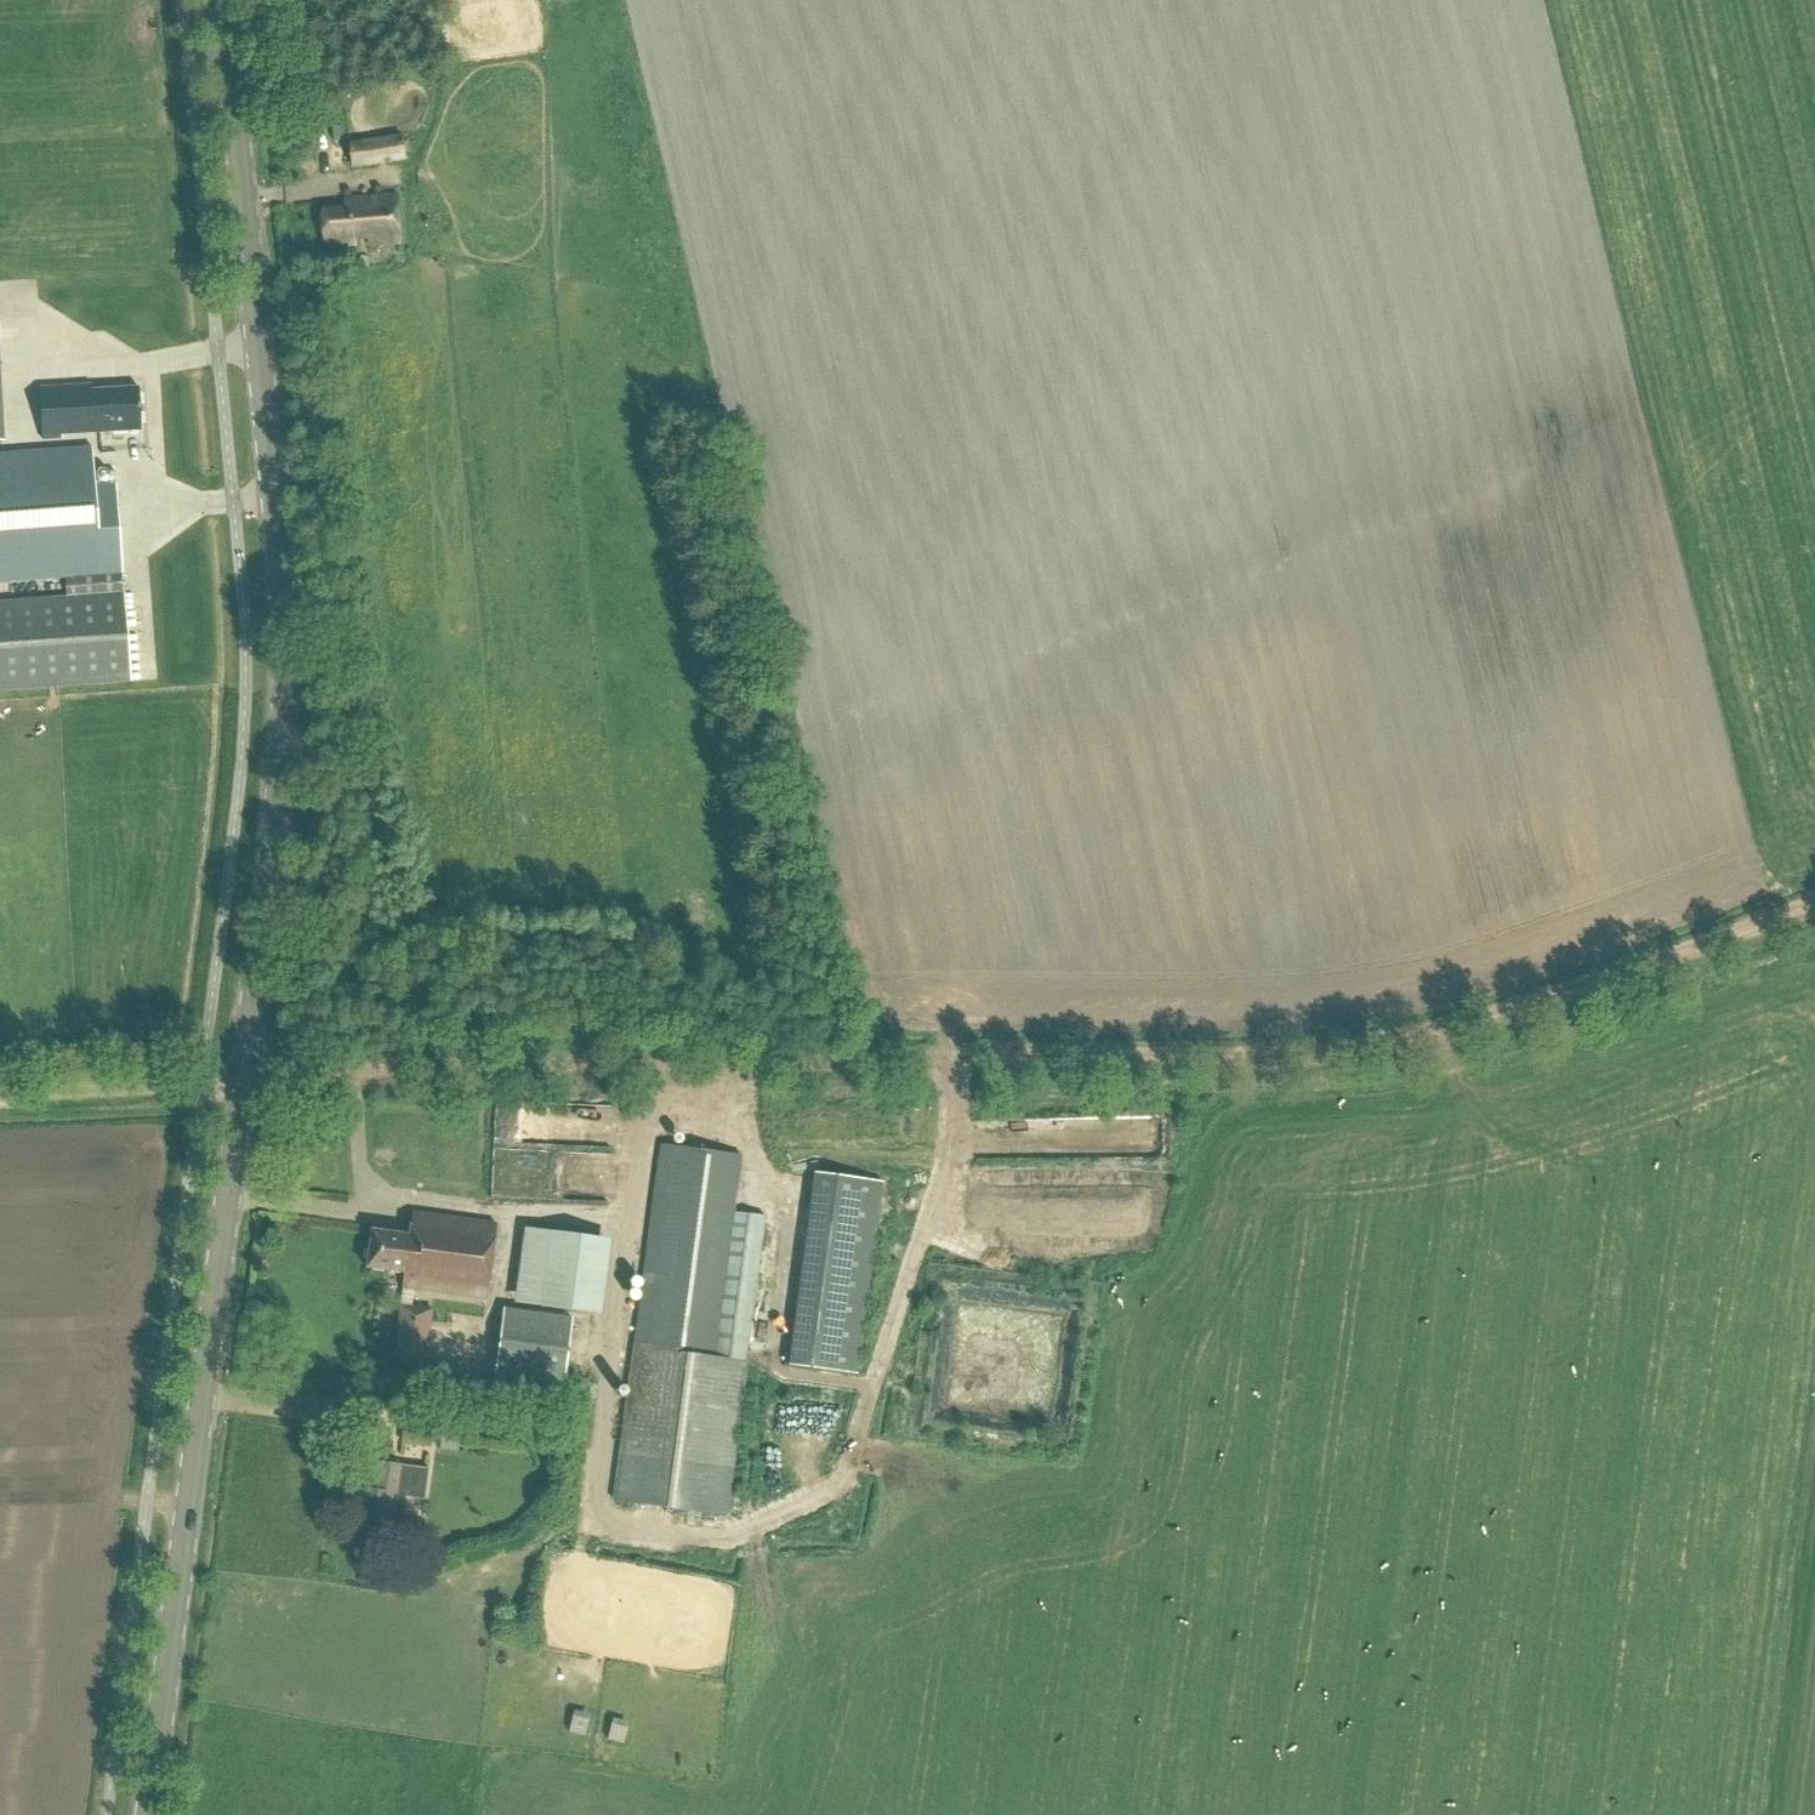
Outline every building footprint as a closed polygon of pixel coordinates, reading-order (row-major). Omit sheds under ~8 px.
[(349,169),(404,160),(400,134),(345,142),(349,169)] [(400,244),(396,193),(342,198),(343,206),(320,208),(323,247),(346,245),(346,247),(355,246),(354,240),(366,239),(367,247),(400,244)] [(353,270),(367,269),(367,256),(353,257),(353,270)] [(90,393),(90,387),(38,390),(41,443),(62,442),(62,437),(141,432),(139,390),(90,393)] [(124,673),(110,478),(0,485),(0,682),(124,673)] [(727,1515),(764,1216),(733,1212),(741,1154),(657,1143),(613,1501),(727,1515)] [(486,1186),(539,1195),(543,1170),(490,1161),(486,1186)] [(871,1187),(801,1180),(780,1368),(850,1375),(871,1187)] [(489,1300),(500,1226),(417,1214),(414,1237),(375,1231),(370,1269),(407,1274),(405,1288),(489,1300)] [(769,1254),(767,1274),(780,1275),(781,1255),(769,1254)] [(423,1371),(431,1308),(398,1304),(390,1366),(423,1371)] [(562,1407),(574,1316),(505,1306),(492,1397),(562,1407)] [(421,1497),(425,1468),(382,1463),(378,1492),(363,1490),(356,1542),(387,1546),(390,1528),(394,1529),(399,1494),(421,1497)] [(492,1613),(489,1625),(514,1630),(517,1618),(492,1613)] [(565,1709),(560,1733),(577,1736),(582,1712),(565,1709)] [(598,1741),(615,1745),(620,1721),(603,1717),(598,1741)]
